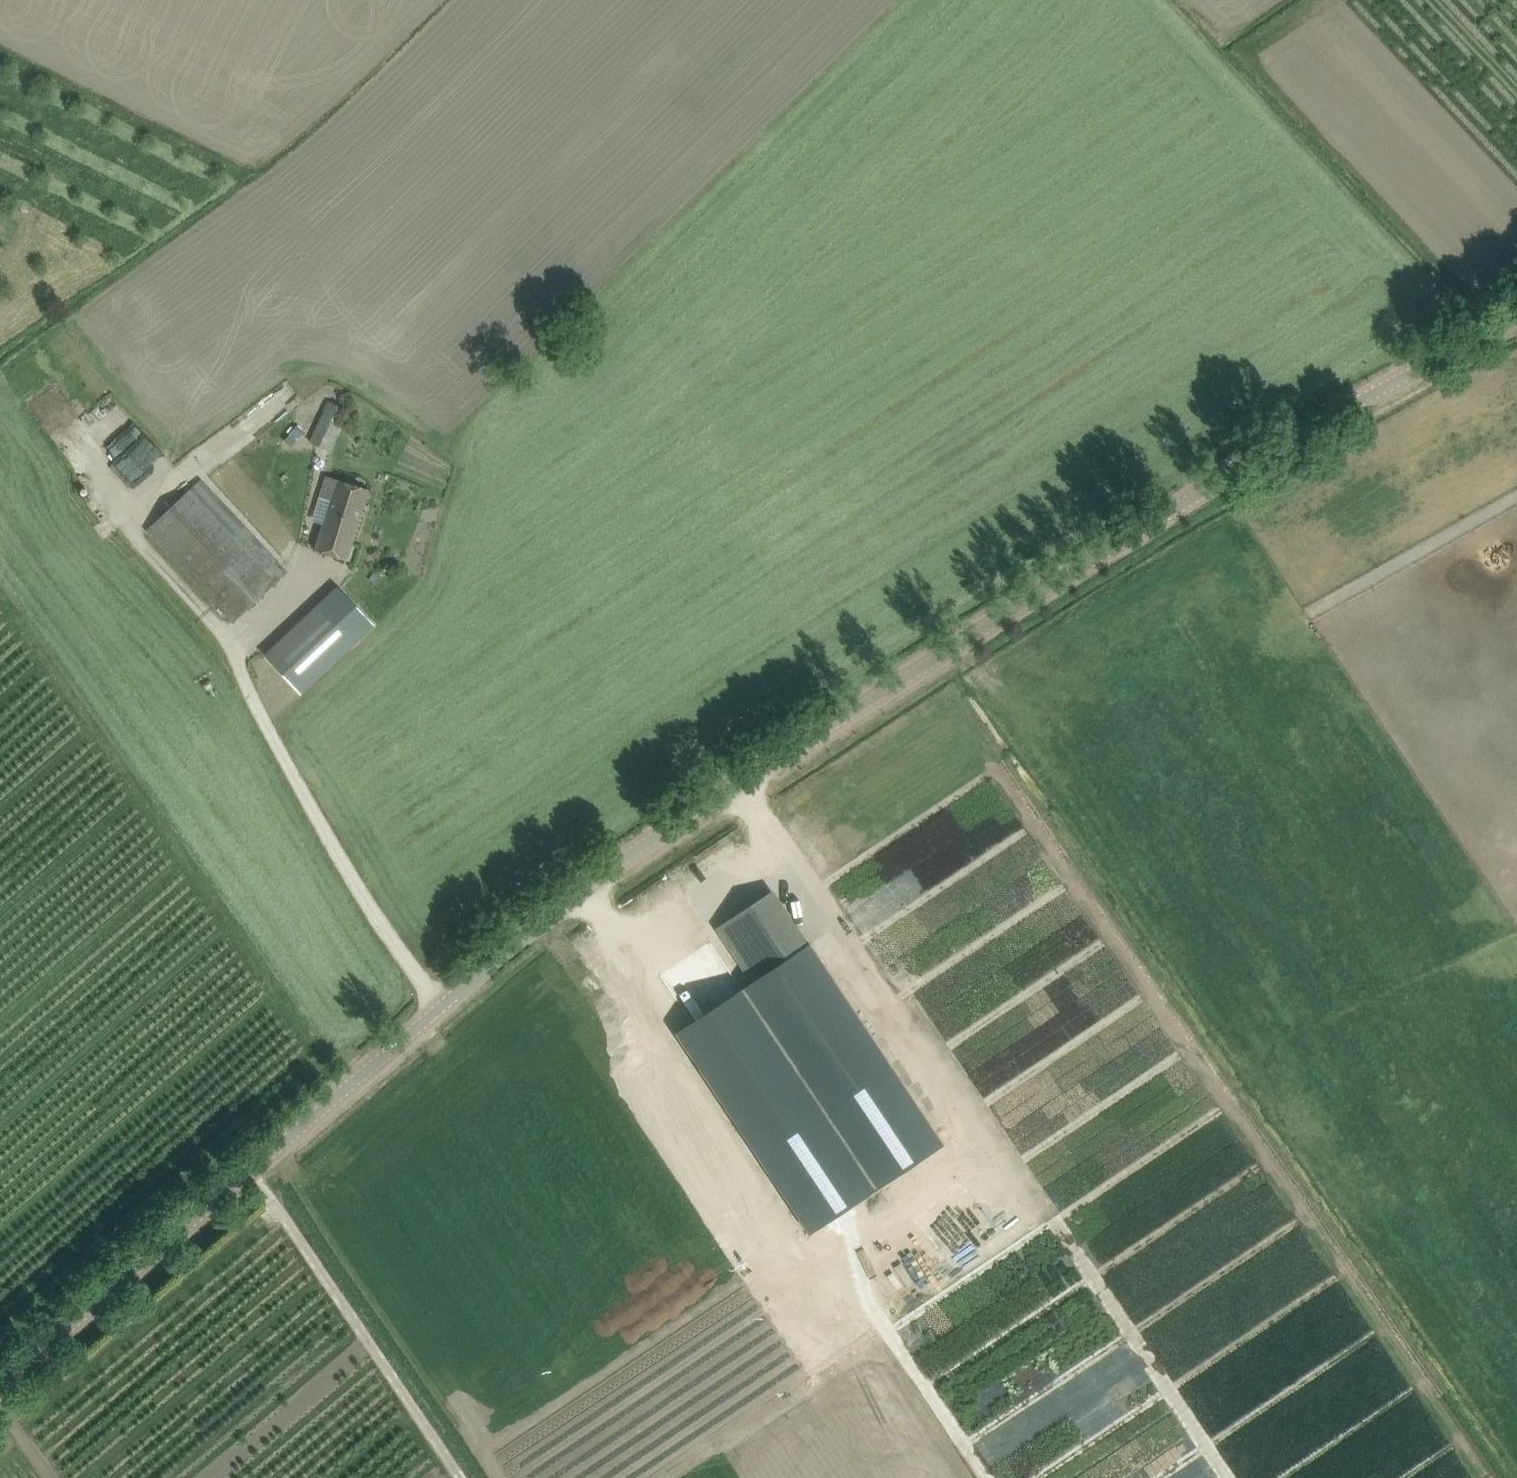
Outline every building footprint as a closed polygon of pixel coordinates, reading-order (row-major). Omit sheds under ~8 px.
[(328,400),(310,442),(317,445),(329,450),(347,408),(328,400)] [(295,428),(285,441),(292,447),(304,433),(305,432),(297,425),(295,428)] [(331,501),(315,550),(347,560),(370,490),(327,476),(320,498),(331,501)] [(148,531),(152,535),(233,622),(280,578),(195,487),(148,531)] [(338,587),(265,655),(302,694),(374,625),(338,587)] [(770,892),(717,928),(753,981),(806,946),(770,892)] [(677,1032),(675,1033),(810,1234),(944,1145),(810,943),(806,946),(753,981),(742,989),(755,1009),(708,1041),(721,1060),(703,1072),(677,1032)]
